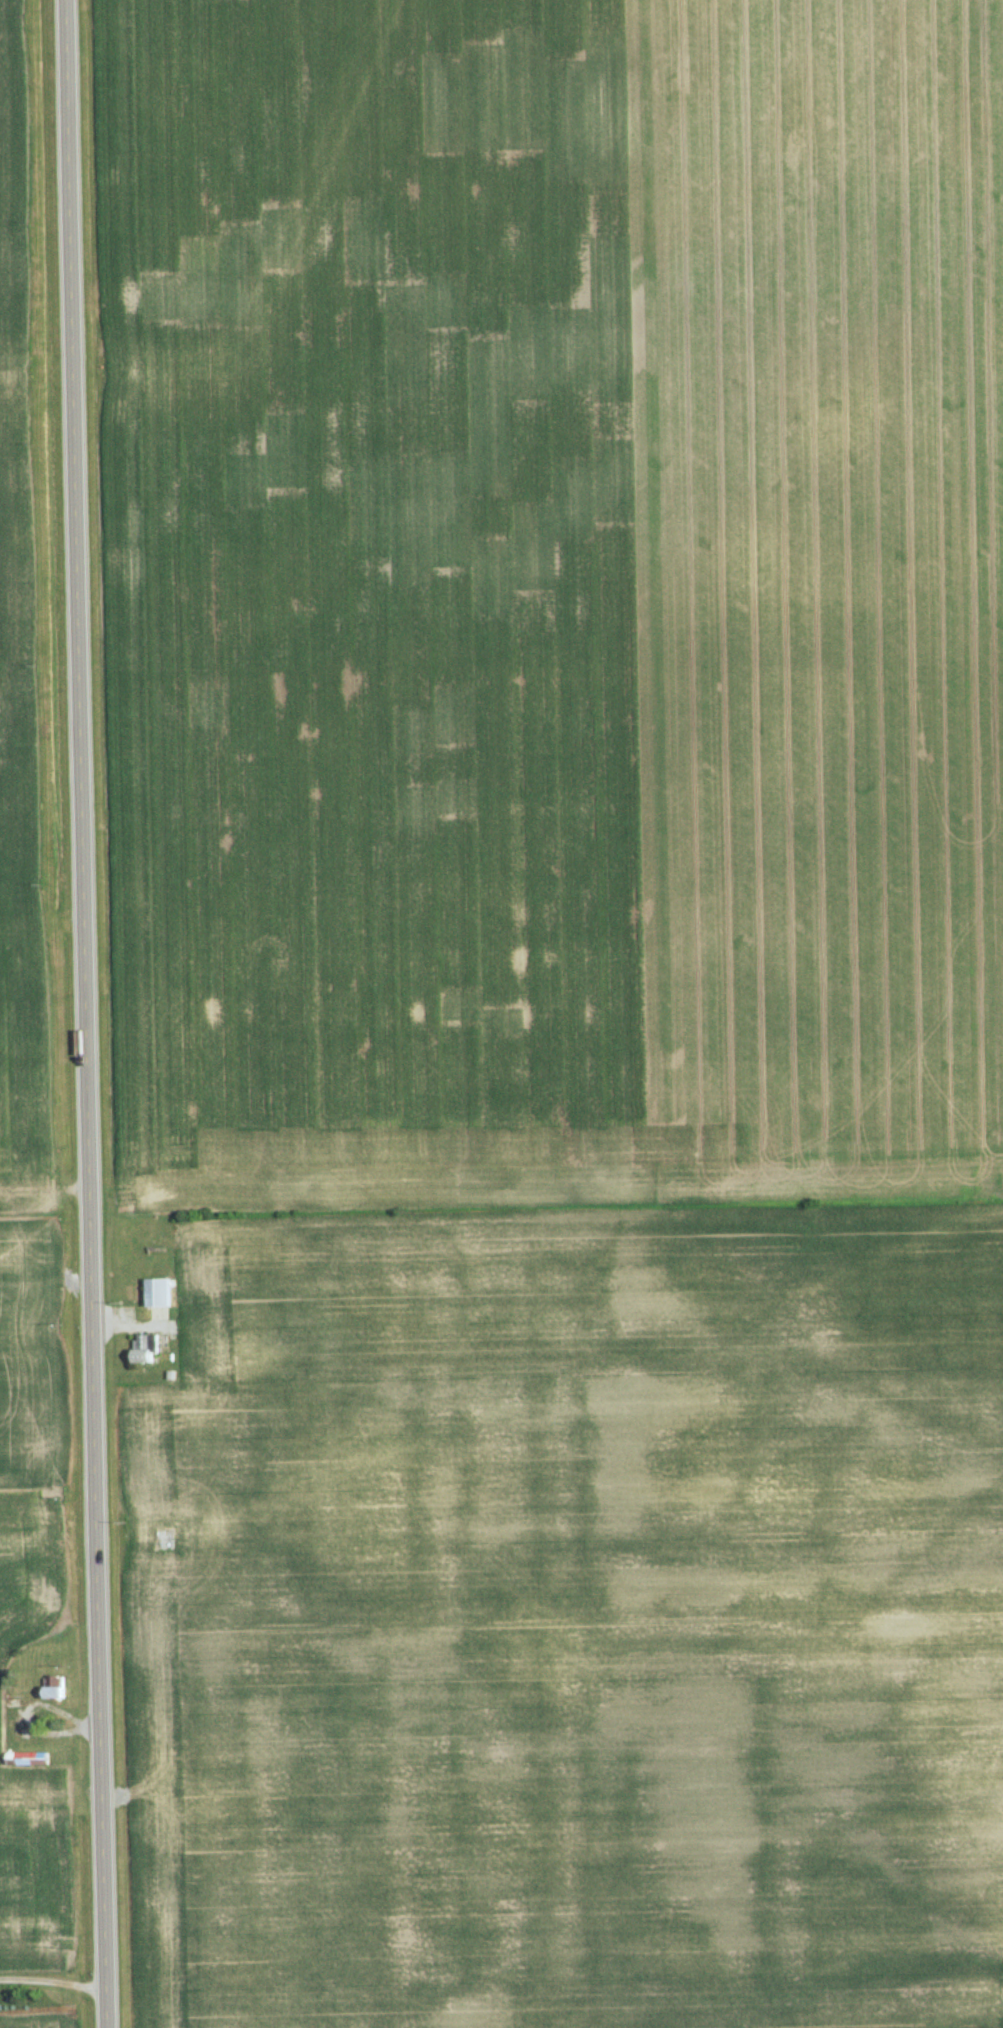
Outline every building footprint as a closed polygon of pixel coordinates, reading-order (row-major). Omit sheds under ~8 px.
[(171,1308),(172,1280),(148,1280),(147,1307),(171,1308)]
